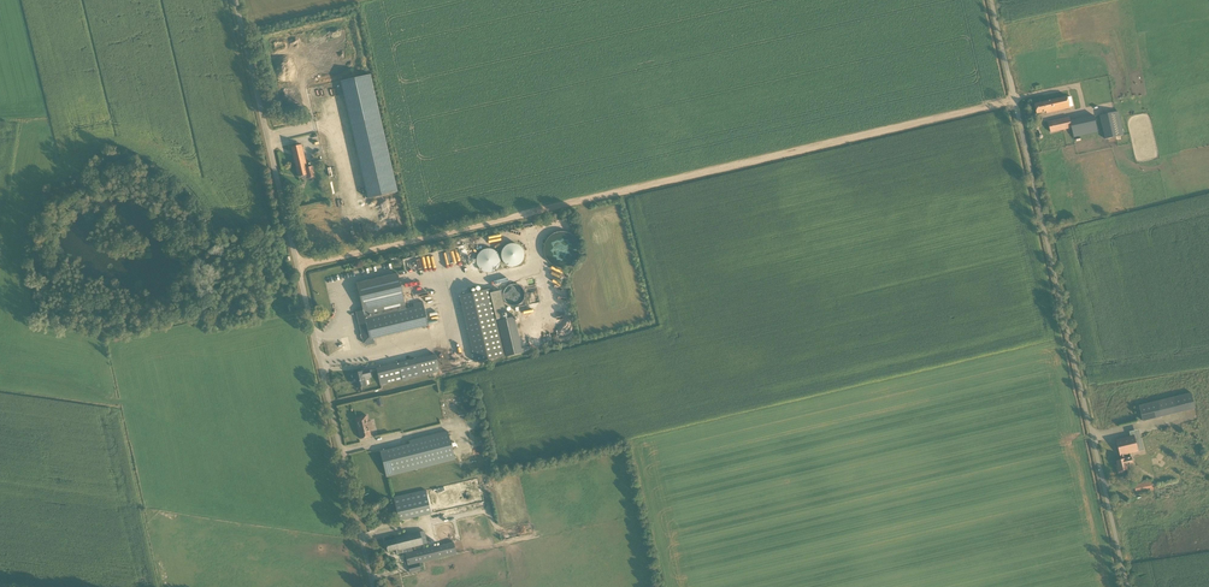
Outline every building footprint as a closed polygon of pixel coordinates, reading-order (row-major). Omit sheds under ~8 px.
[(390,147),(388,147),(374,74),(344,80),(367,198),(399,192),(390,147)] [(1035,104),(1037,113),(1046,111),(1047,113),(1070,108),(1067,97),(1035,104)] [(1099,115),(1105,139),(1123,135),(1118,115),(1116,116),(1115,112),(1099,115)] [(1094,116),(1070,121),(1072,128),(1073,137),(1098,132),(1094,116)] [(1054,121),(1048,122),(1051,133),(1057,132),(1060,131),(1072,128),(1070,121),(1069,118),(1054,121)] [(286,123),(286,126),(288,135),(307,131),(305,122),(298,123),(298,121),(286,123)] [(291,147),(298,177),(307,175),(308,179),(314,177),(312,166),(307,167),(302,145),(291,147)] [(389,200),(391,209),(397,208),(396,199),(389,200)] [(335,205),(336,209),(351,205),(350,201),(335,205)] [(543,250),(543,251),(544,253),(544,255),(544,256),(545,258),(546,259),(547,260),(548,262),(549,263),(550,264),(551,265),(552,266),(554,266),(555,267),(557,267),(558,268),(560,268),(561,268),(563,268),(565,268),(566,267),(568,267),(569,266),(571,266),(572,265),(573,264),(574,263),(575,262),(576,260),(577,259),(578,258),(579,256),(579,255),(579,253),(580,251),(580,250),(580,248),(579,247),(579,245),(579,244),(578,242),(577,241),(576,239),(575,238),(574,237),(573,236),(572,235),(571,234),(569,233),(568,233),(566,232),(565,232),(563,232),(561,232),(560,232),(558,232),(557,232),(555,233),(554,233),(552,234),(551,235),(550,236),(549,237),(548,238),(547,239),(546,241),(545,242),(544,244),(544,245),(544,247),(543,248),(543,250)] [(500,255),(500,256),(500,257),(500,258),(501,259),(501,260),(502,261),(502,262),(503,263),(504,264),(505,265),(506,266),(507,266),(508,267),(509,267),(510,267),(511,267),(512,267),(513,267),(514,267),(515,267),(516,267),(517,266),(518,266),(519,265),(520,264),(521,264),(521,263),(522,262),(522,261),(523,260),(523,259),(524,258),(524,257),(524,256),(524,255),(524,254),(524,253),(524,252),(523,251),(523,250),(522,249),(522,248),(521,248),(521,247),(520,246),(519,245),(518,245),(517,244),(516,244),(515,244),(514,243),(513,243),(512,243),(511,243),(510,243),(509,244),(508,244),(507,244),(506,245),(505,245),(504,246),(504,247),(503,248),(502,248),(502,249),(501,250),(501,251),(500,252),(500,253),(500,254),(500,255)] [(476,261),(476,262),(476,263),(476,264),(477,265),(477,266),(477,267),(478,268),(479,268),(479,269),(480,270),(481,271),(482,271),(483,272),(484,272),(485,272),(486,273),(487,273),(488,273),(489,273),(490,273),(491,272),(492,272),(493,272),(494,271),(495,271),(495,270),(496,269),(497,268),(498,268),(498,267),(499,266),(499,265),(499,264),(500,263),(500,262),(500,261),(500,260),(500,259),(499,258),(499,257),(499,256),(498,255),(498,254),(497,253),(496,252),(495,252),(495,251),(494,250),(493,250),(492,249),(491,249),(490,249),(489,249),(488,249),(487,249),(486,249),(485,249),(484,249),(483,250),(482,250),(481,251),(480,252),(479,252),(479,253),(478,254),(477,255),(477,256),(477,257),(476,258),(476,259),(476,260),(476,261)] [(364,343),(367,345),(374,343),(373,339),(369,320),(407,311),(398,273),(356,283),(363,310),(356,312),(364,343)] [(504,289),(503,290),(503,291),(503,292),(503,293),(502,294),(502,295),(502,296),(503,297),(503,298),(503,299),(504,300),(504,301),(505,302),(506,303),(507,304),(508,304),(509,305),(510,305),(511,306),(512,306),(513,306),(514,306),(515,306),(516,305),(517,305),(518,305),(519,304),(520,304),(520,303),(521,303),(522,302),(522,301),(523,300),(523,299),(524,298),(524,297),(524,296),(524,295),(524,294),(524,293),(524,292),(523,291),(523,290),(523,289),(522,289),(522,288),(521,287),(520,287),(520,286),(519,285),(518,285),(517,285),(516,284),(515,284),(514,284),(513,284),(512,284),(511,284),(510,284),(510,285),(509,285),(508,285),(507,286),(506,287),(505,288),(504,289)] [(507,317),(500,290),(492,292),(491,288),(460,296),(476,363),(505,356),(496,320),(507,317)] [(514,317),(498,321),(506,357),(522,353),(514,317)] [(423,341),(424,349),(433,348),(433,340),(423,341)] [(376,368),(380,386),(439,372),(435,354),(376,368)] [(356,387),(356,388),(367,385),(365,378),(364,378),(364,375),(370,374),(369,369),(357,371),(358,373),(352,374),(354,380),(355,379),(356,387)] [(1160,417),(1156,402),(1139,406),(1143,421),(1160,417)] [(355,418),(360,439),(371,436),(367,422),(368,422),(367,415),(355,418)] [(380,452),(386,477),(455,460),(448,431),(408,441),(409,444),(380,452)] [(1138,451),(1135,435),(1116,440),(1120,456),(1121,460),(1116,461),(1118,467),(1117,468),(1118,473),(1123,472),(1123,471),(1126,470),(1125,466),(1133,464),(1131,457),(1130,453),(1138,451)] [(1134,484),(1135,491),(1150,489),(1150,491),(1154,490),(1153,487),(1152,487),(1151,481),(1134,484)] [(409,503),(428,499),(426,490),(393,497),(399,521),(412,518),(409,503)] [(396,539),(385,541),(388,552),(396,550),(397,554),(412,550),(412,548),(427,544),(424,531),(395,538),(396,539)] [(405,554),(408,565),(410,573),(421,570),(419,563),(456,554),(453,542),(405,554)]
